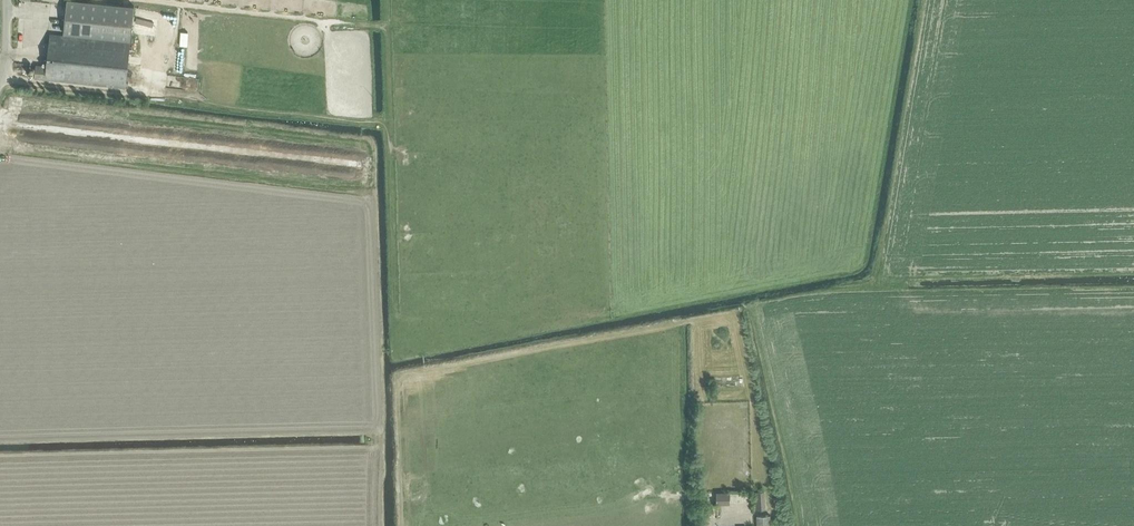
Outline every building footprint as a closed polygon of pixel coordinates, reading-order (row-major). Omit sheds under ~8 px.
[(131,41),(135,7),(71,0),(68,0),(65,33),(131,41)] [(36,65),(35,78),(126,87),(131,43),(51,34),(47,65),(36,65)] [(725,511),(725,513),(752,512),(751,496),(724,497),(725,505),(719,506),(719,511),(725,511)] [(757,516),(757,525),(770,525),(770,515),(762,516),(757,516)]
